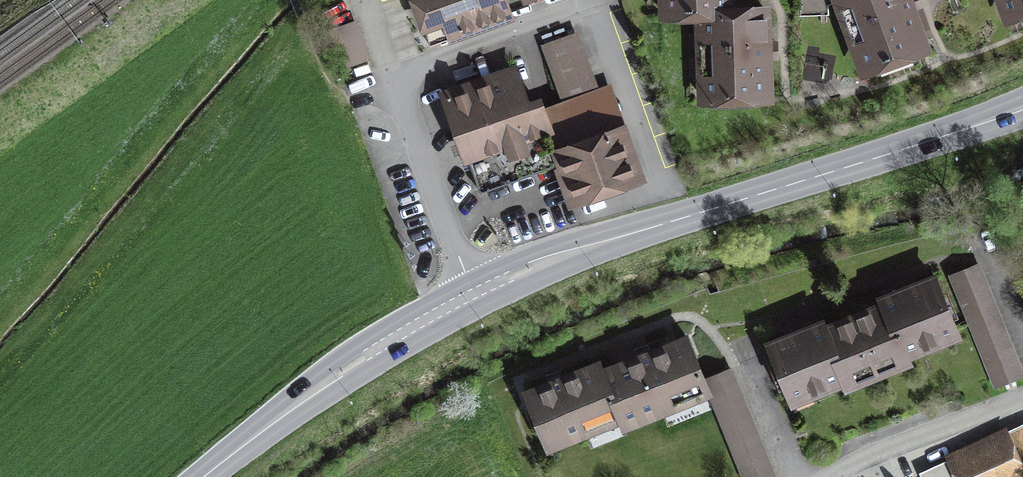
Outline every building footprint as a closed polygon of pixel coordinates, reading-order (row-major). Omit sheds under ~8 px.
[(424,23),(422,24),(430,46),(462,34),(461,32),(507,15),(503,6),(501,0),(416,0),(424,23)] [(729,11),(729,0),(664,0),(665,15),(701,14),(715,13),(715,11),(729,11)] [(838,0),(798,0),(798,16),(828,15),(828,5),(839,1),(838,0)] [(853,20),(844,23),(847,30),(855,27),(863,49),(857,51),(864,71),(926,48),(908,0),(845,0),(853,20)] [(1008,18),(1022,12),(1022,0),(1002,0),(1008,18)] [(768,97),(765,10),(729,11),(715,11),(715,13),(701,14),(701,33),(708,33),(708,49),(699,49),(699,57),(708,56),(709,78),(702,78),(703,100),(768,97)] [(330,30),(343,68),(368,59),(355,22),(330,30)] [(544,46),(562,95),(593,83),(575,34),(544,46)] [(541,112),(538,103),(526,107),(514,72),(446,96),(480,192),(560,164),(556,154),(541,112)] [(560,164),(573,201),(639,177),(607,88),(541,112),(556,154),(560,164)] [(951,276),(973,330),(1001,319),(979,265),(951,276)] [(855,316),(877,373),(890,368),(893,360),(939,342),(942,334),(955,329),(934,279),(882,300),(883,305),(855,316)] [(877,373),(855,316),(825,329),(823,324),(770,345),(790,395),(803,390),(811,393),(856,375),(864,378),(877,373)] [(973,330),(995,386),(1022,375),(1001,319),(973,330)] [(603,370),(619,411),(622,419),(706,386),(704,379),(687,337),(603,370)] [(619,411),(603,370),(599,362),(526,392),(545,441),(617,412),(619,411)] [(706,386),(744,476),(769,476),(773,475),(731,369),(704,379),(706,386)] [(953,460),(961,476),(1022,476),(1005,436),(953,460)] [(953,460),(924,474),(925,476),(961,476),(953,460)]
